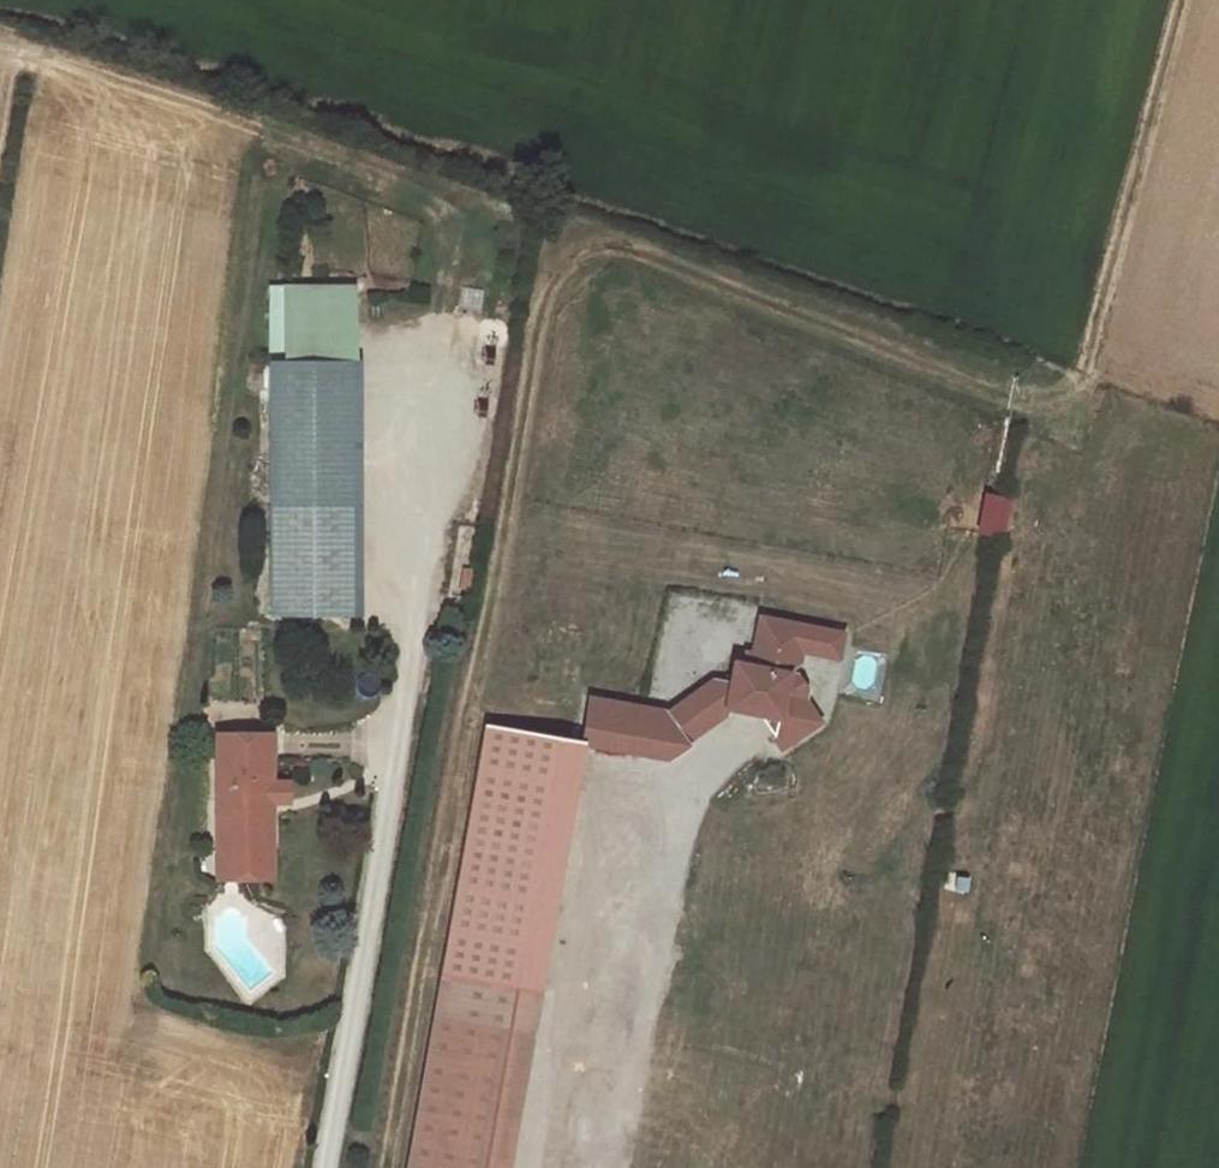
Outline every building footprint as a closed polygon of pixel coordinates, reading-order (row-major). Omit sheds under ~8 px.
[(275,368),(355,368),(353,289),(274,288),(275,368)] [(355,368),(275,368),(277,622),(358,622),(355,368)] [(980,492),(971,533),(1001,540),(1011,499),(980,492)] [(746,649),(744,659),(791,669),(806,659),(807,653),(840,659),(846,630),(759,613),(751,649),(746,649)] [(730,681),(728,706),(782,714),(790,673),(791,669),(744,659),(735,657),(730,681)] [(799,674),(790,673),(782,714),(775,739),(782,749),(822,721),(810,700),(807,699),(809,686),(799,674)] [(668,709),(590,695),(583,742),(670,758),(727,713),(728,706),(730,681),(714,677),(668,709)] [(408,1167),(483,1167),(558,742),(485,729),(408,1167)] [(270,732),(217,733),(218,853),(248,852),(259,834),(259,822),(271,822),(270,798),(270,781),(270,732)] [(558,742),(483,1167),(508,1167),(583,746),(558,742)] [(287,781),(270,781),(270,798),(287,798),(287,781)] [(271,876),(271,822),(259,822),(259,834),(248,852),(218,853),(218,877),(271,876)]
